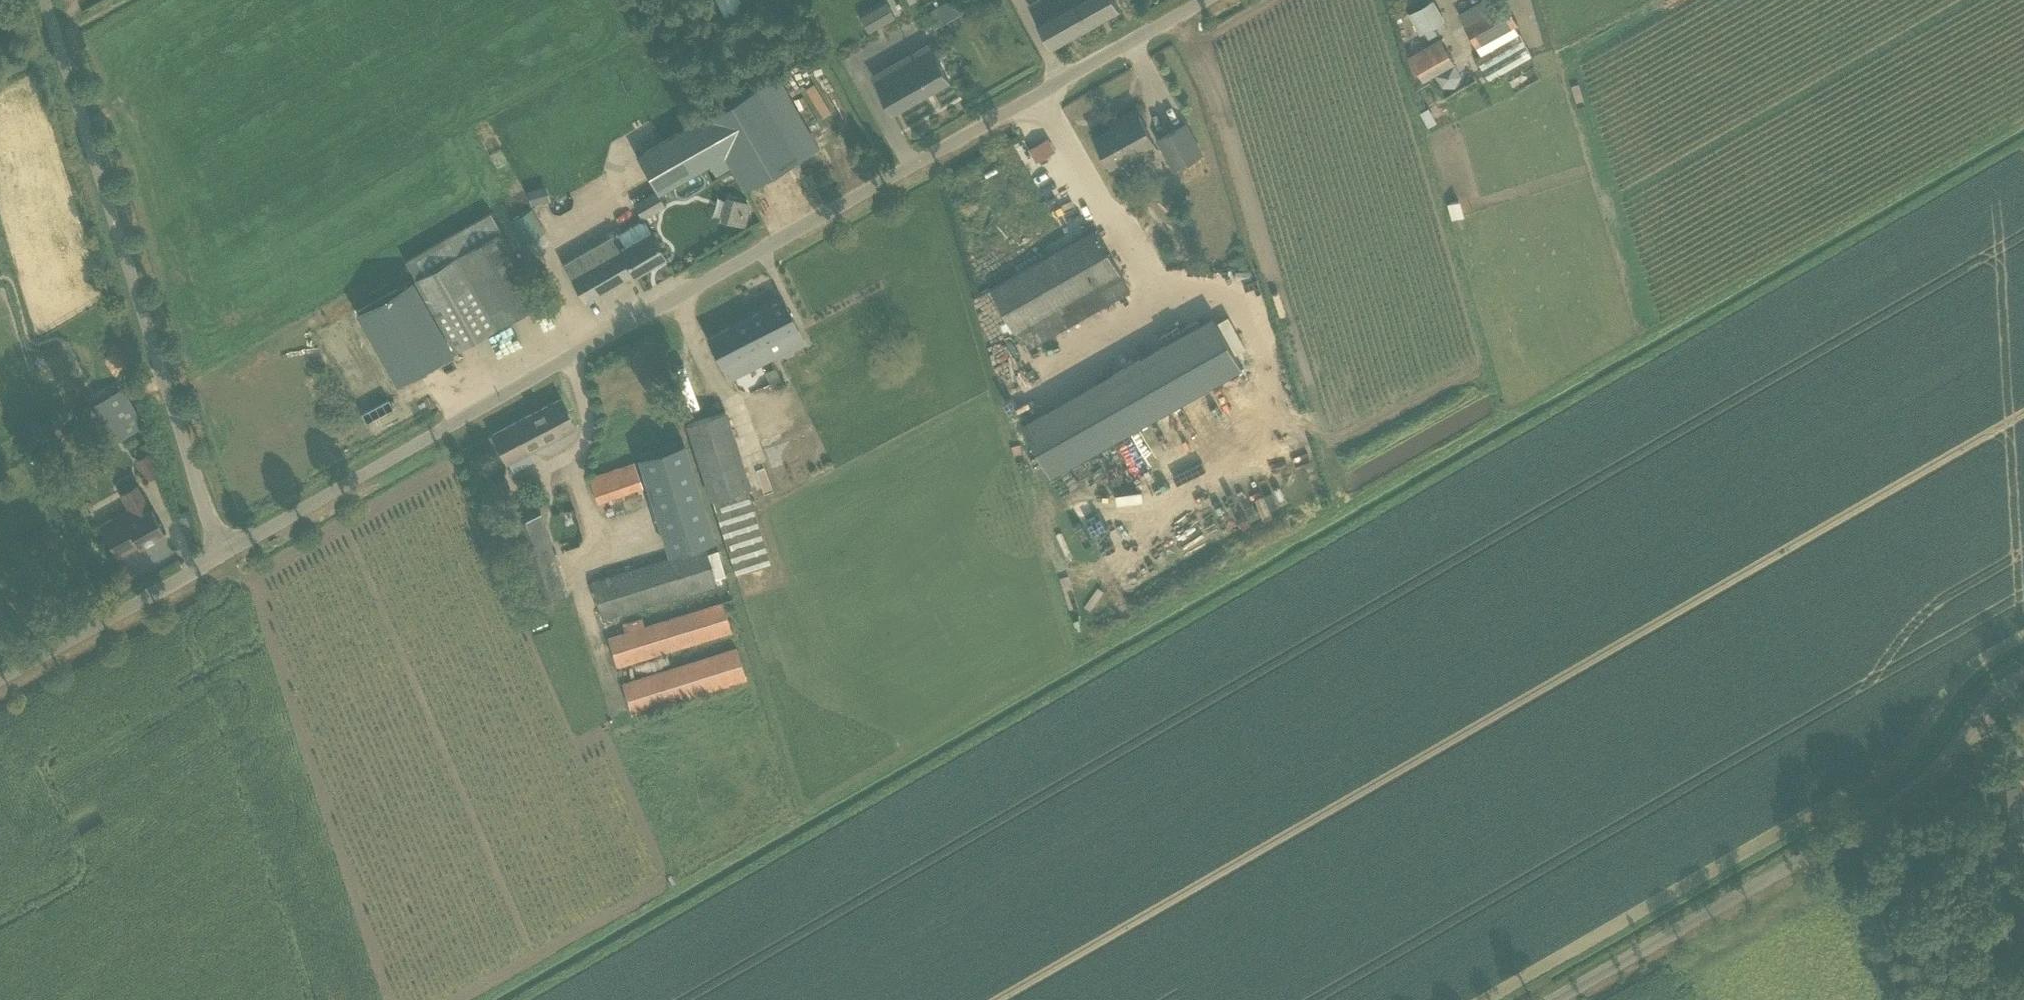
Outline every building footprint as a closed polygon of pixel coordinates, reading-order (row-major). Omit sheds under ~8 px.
[(743,6),(740,0),(715,0),(724,16),(743,6)] [(898,15),(889,0),(887,0),(862,14),(871,30),(898,15)] [(956,0),(950,0),(926,12),(935,28),(963,13),(956,0)] [(1120,9),(1115,0),(1033,0),(1029,3),(1052,47),(1120,9)] [(1420,33),(1447,19),(1437,0),(1431,0),(1408,12),(1420,33)] [(1507,0),(1465,23),(1478,47),(1520,23),(1507,0)] [(1441,37),(1410,54),(1423,78),(1454,60),(1441,37)] [(893,112),(949,80),(929,45),(873,76),(880,88),(880,89),(893,112)] [(744,189),(818,147),(778,77),(704,119),(703,116),(636,154),(656,189),(659,193),(709,164),(725,155),(731,166),(744,189)] [(1124,121),(1095,137),(1111,165),(1153,141),(1136,109),(1122,117),(1124,121)] [(1158,139),(1168,156),(1174,169),(1202,154),(1186,124),(1158,139)] [(1048,137),(1029,149),(1036,162),(1056,151),(1048,137)] [(731,166),(725,155),(709,164),(715,175),(731,166)] [(549,201),(545,187),(526,192),(529,205),(530,206),(549,201)] [(643,219),(665,206),(657,191),(634,204),(643,219)] [(743,225),(751,204),(720,193),(712,215),(743,225)] [(1452,219),(1465,215),(1460,200),(1448,204),(1452,219)] [(525,245),(545,233),(532,210),(512,221),(525,245)] [(457,255),(500,231),(491,214),(405,262),(414,280),(457,255)] [(1060,217),(1048,222),(1057,244),(1069,239),(1060,217)] [(634,275),(665,257),(646,223),(639,221),(616,233),(591,248),(600,263),(605,260),(610,268),(625,260),(633,274),(634,275)] [(1108,303),(1130,290),(1096,229),(991,288),(1015,331),(1097,285),(1108,303)] [(541,302),(500,231),(457,255),(497,327),(541,302)] [(584,303),(633,274),(625,260),(610,268),(605,260),(600,263),(591,248),(562,264),(584,303)] [(796,326),(782,300),(707,338),(728,379),(774,355),(767,341),(796,326)] [(1224,320),(1021,415),(1046,470),(1250,375),(1224,320)] [(783,384),(775,367),(764,373),(773,390),(783,384)] [(102,448),(144,425),(123,387),(82,410),(102,448)] [(491,436),(504,462),(573,425),(560,399),(491,436)] [(710,500),(712,500),(752,487),(727,411),(686,424),(710,500)] [(815,440),(759,465),(768,486),(780,481),(783,488),(828,468),(815,440)] [(134,461),(144,480),(157,474),(147,454),(134,461)] [(597,502),(616,495),(643,486),(635,463),(589,479),(597,502)] [(505,478),(493,483),(500,498),(512,492),(505,478)] [(116,555),(137,544),(139,547),(164,533),(150,508),(148,509),(135,485),(120,493),(126,504),(128,509),(100,524),(116,555)] [(509,522),(536,604),(567,594),(541,512),(509,522)] [(706,544),(591,580),(603,620),(718,584),(706,544)] [(608,636),(617,666),(732,631),(722,600),(644,624),(641,616),(623,622),(626,630),(608,636)] [(737,646),(622,682),(632,715),(747,679),(737,646)] [(2010,947),(1998,948),(1998,961),(2011,961),(2010,947)]
